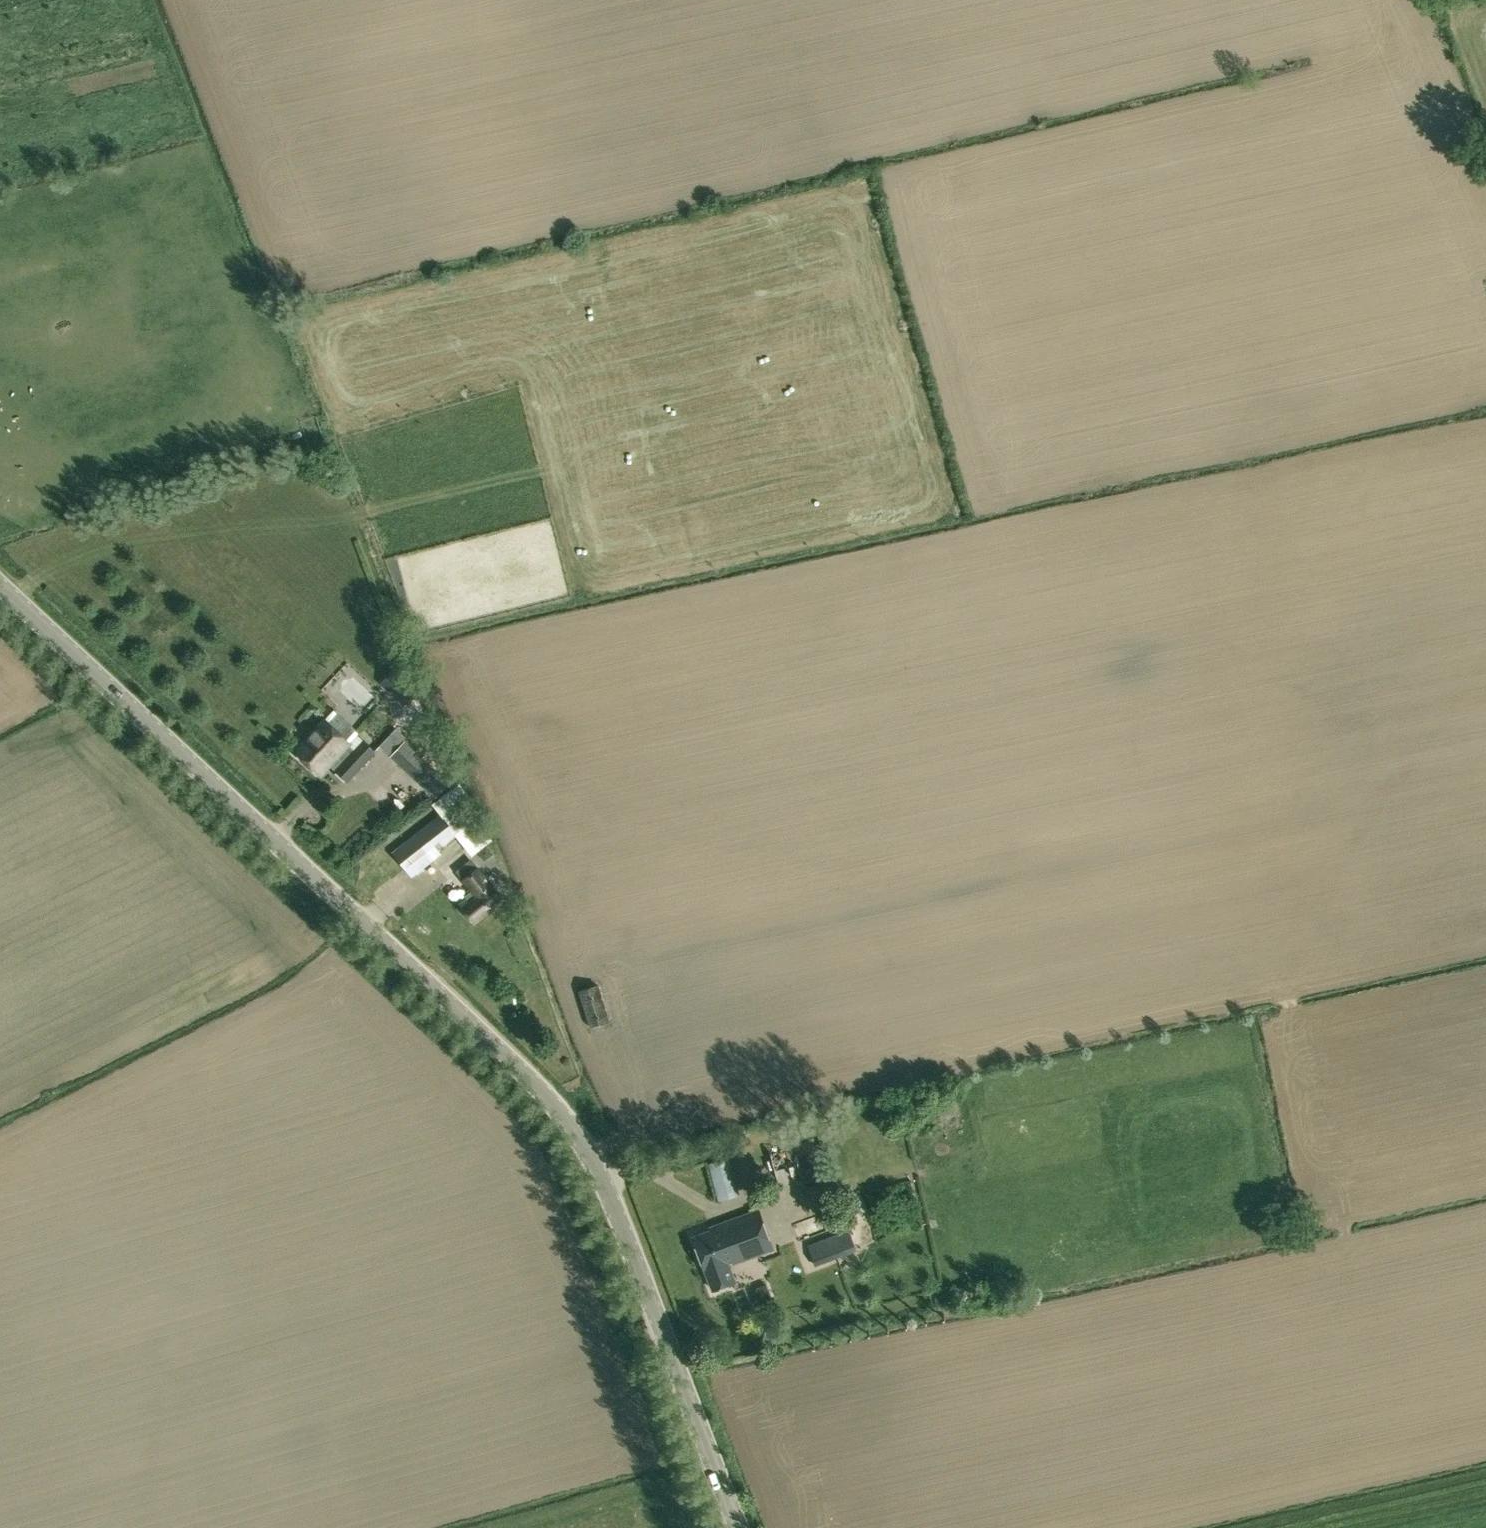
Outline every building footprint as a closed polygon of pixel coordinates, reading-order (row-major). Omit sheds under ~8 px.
[(394,693),(405,703),(416,692),(405,681),(394,693)] [(330,708),(349,725),(364,708),(345,691),(330,708)] [(351,742),(325,718),(296,749),(321,774),(332,762),(338,767),(337,769),(348,780),(376,750),(365,739),(355,749),(350,743),(351,742)] [(406,735),(397,727),(380,745),(389,753),(406,735)] [(414,749),(400,763),(424,785),(437,770),(414,749)] [(442,813),(458,833),(472,851),(475,849),(484,842),(489,838),(466,806),(472,802),(459,786),(435,804),(442,813)] [(438,849),(458,833),(442,813),(394,851),(413,875),(441,853),(438,849)] [(482,858),(491,851),(484,842),(475,849),(482,858)] [(464,878),(473,889),(466,895),(471,901),(463,907),(475,921),(504,896),(492,883),(478,866),(478,867),(471,859),(458,870),(464,878)] [(350,875),(363,888),(370,880),(357,868),(350,875)] [(610,1020),(599,984),(579,990),(591,1026),(610,1020)] [(767,1144),(771,1183),(785,1181),(784,1172),(803,1170),(800,1141),(767,1144)] [(740,1194),(730,1157),(709,1162),(718,1199),(740,1194)] [(735,1280),(728,1261),(732,1260),(734,1263),(773,1249),(758,1209),(710,1226),(710,1231),(695,1237),(713,1288),(735,1280)] [(853,1251),(845,1230),(837,1233),(808,1244),(817,1265),(845,1254),(853,1251)] [(766,1284),(758,1286),(755,1293),(758,1301),(770,1297),(766,1284)]
